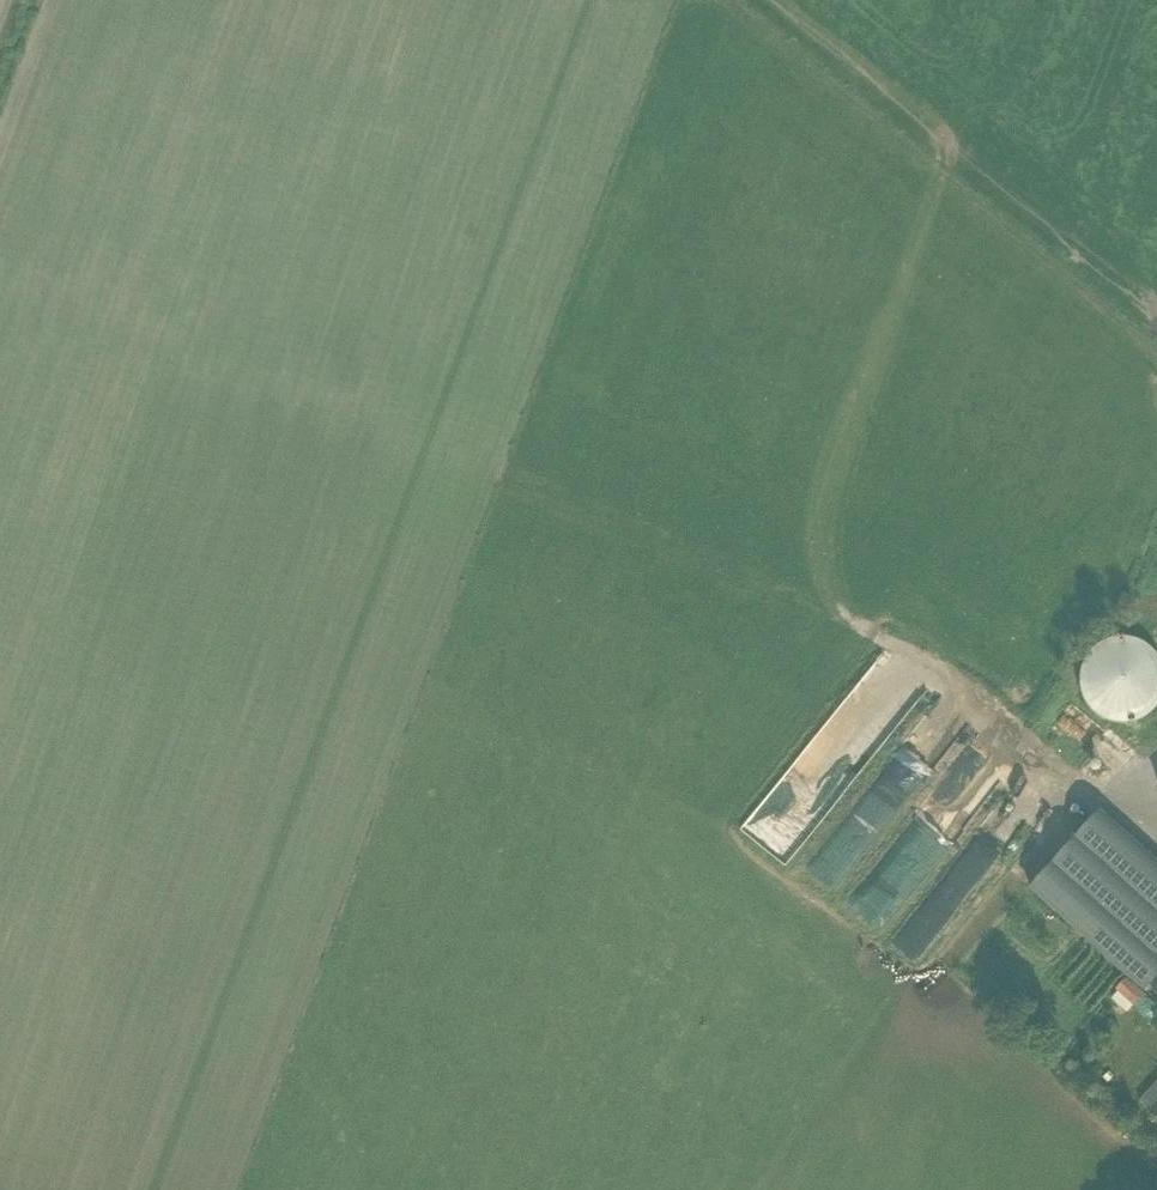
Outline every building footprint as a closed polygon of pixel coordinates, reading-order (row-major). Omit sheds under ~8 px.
[(1103,720),(1107,721),(1114,723),(1118,724),(1125,724),(1129,723),(1136,721),(1146,716),(1152,711),(1156,704),(1156,657),(1156,656),(1154,653),(1149,648),(1139,642),(1136,640),(1129,638),(1125,638),(1118,638),(1114,638),(1107,640),(1097,645),(1094,648),(1088,653),(1082,663),(1080,670),(1079,673),(1078,685),(1081,696),(1082,699),(1086,706),(1091,711),(1094,714),(1103,720)] [(829,811),(877,736),(840,713),(798,779),(823,795),(818,804),(829,811)] [(1096,814),(1030,888),(1035,893),(1054,910),(1134,982),(1156,958),(1156,959),(1156,869),(1096,814)] [(859,905),(886,925),(915,885),(888,866),(859,905)] [(1142,994),(1125,979),(1114,990),(1131,1006),(1142,994)] [(1149,1112),(1156,1119),(1156,1082),(1140,1101),(1151,1111),(1149,1112)]
